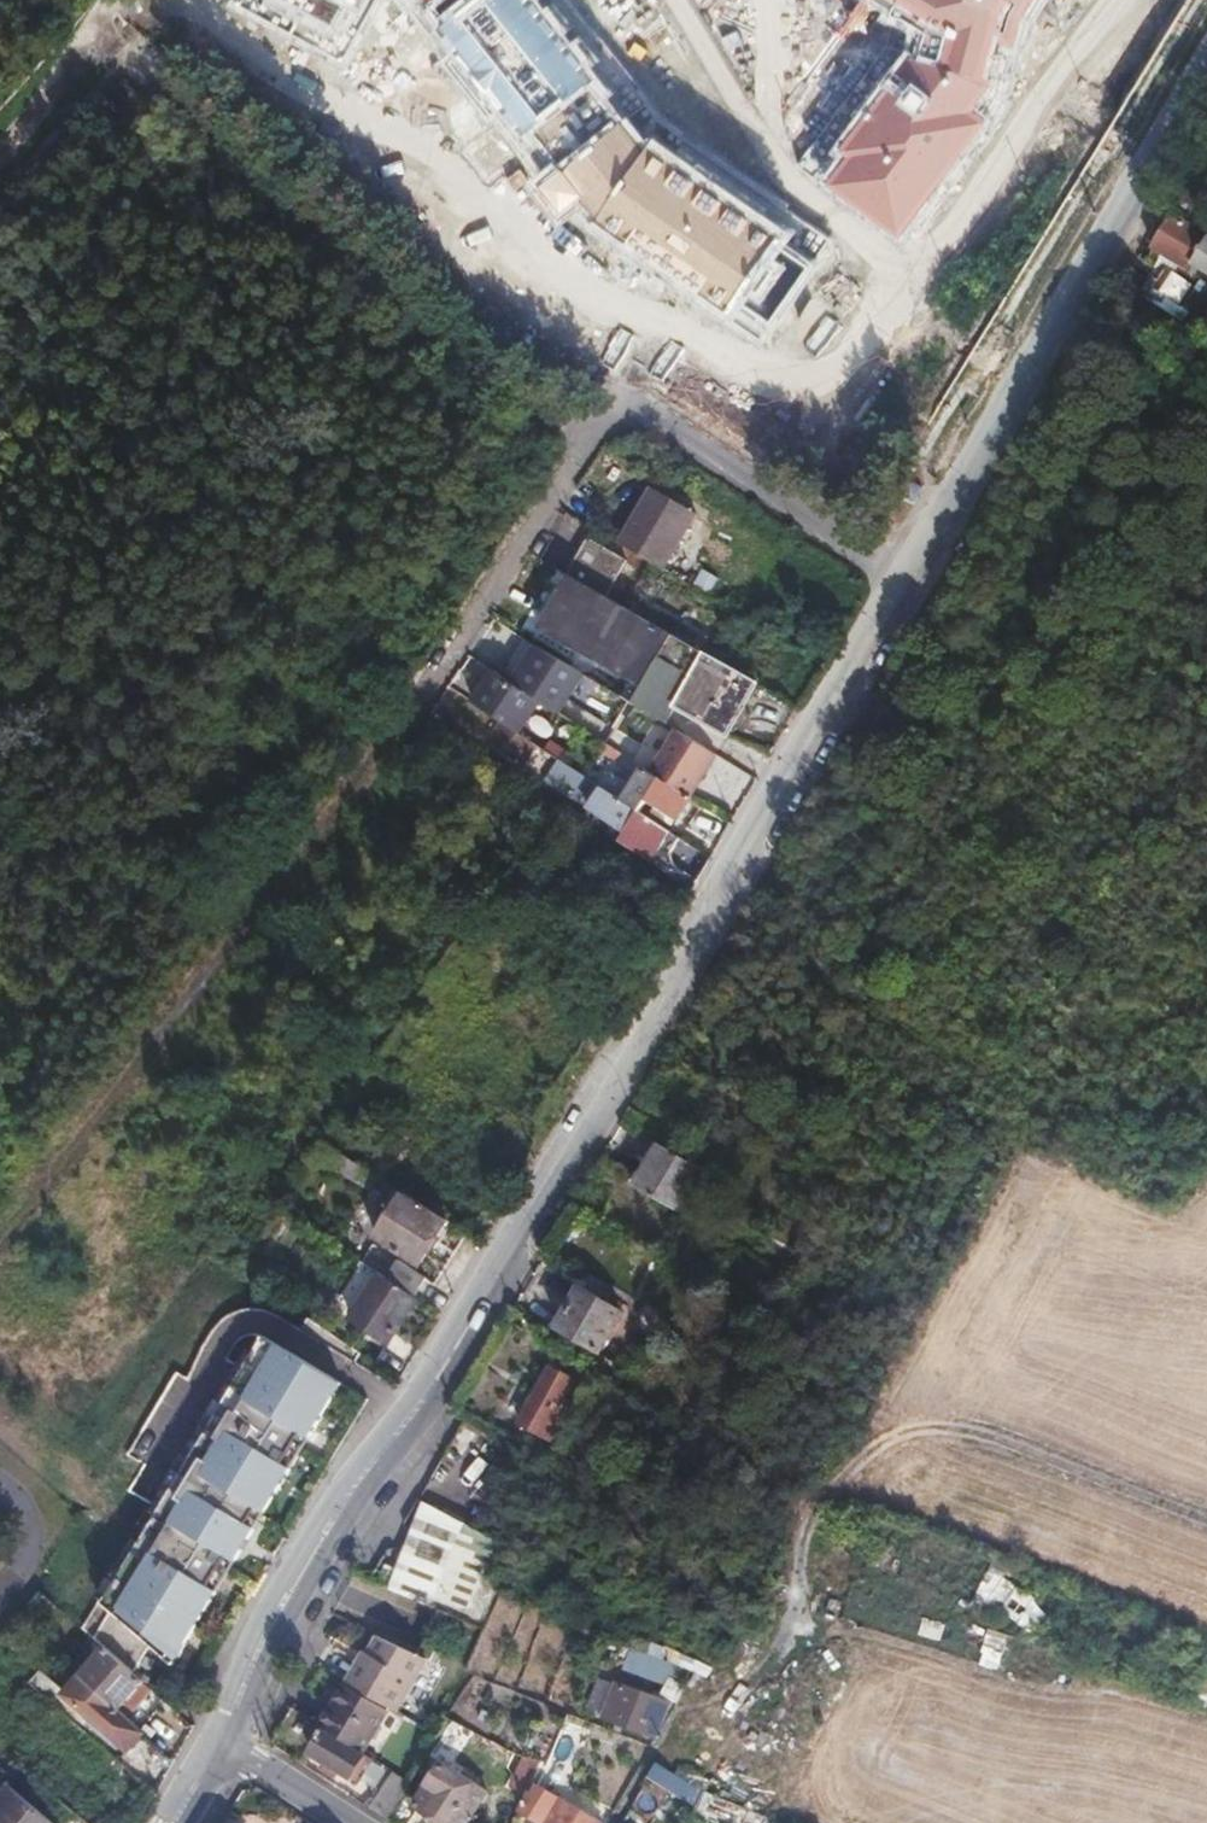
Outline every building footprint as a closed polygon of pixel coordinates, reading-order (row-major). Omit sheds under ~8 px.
[(243,3),(348,57),(377,0),(245,0),(243,3)] [(530,133),(544,122),(598,81),(607,74),(550,0),(432,0),(429,3),(530,133)] [(952,29),(944,53),(913,43),(894,74),(846,142),(853,147),(833,172),(860,194),(907,234),(993,118),(978,107),(998,76),(991,73),(1002,39),(1025,43),(1030,21),(1043,0),(904,0),(952,29)] [(605,214),(652,148),(598,81),(544,122),(605,214)] [(834,241),(665,129),(652,148),(605,214),(596,228),(765,346),(813,274),(834,241)] [(1175,212),(1155,244),(1189,266),(1193,261),(1206,269),(1206,231),(1175,212)] [(1178,270),(1159,299),(1174,309),(1194,280),(1178,270)] [(631,550),(659,566),(691,511),(648,486),(616,541),(631,550)] [(564,570),(570,574),(605,594),(631,550),(616,541),(590,526),(564,570)] [(535,572),(562,588),(570,574),(564,570),(543,558),(535,572)] [(644,684),(632,704),(665,723),(676,705),(726,734),(756,683),(605,594),(570,574),(562,588),(541,624),(602,660),(644,684)] [(528,643),(506,680),(511,683),(542,702),(563,715),(586,676),(528,643)] [(511,683),(490,714),(502,723),(521,734),(542,702),(511,683)] [(439,727),(426,719),(417,734),(429,742),(439,727)] [(521,734),(502,723),(492,738),(523,759),(533,742),(521,734)] [(716,754),(676,731),(653,771),(691,797),(716,754)] [(523,759),(547,774),(558,758),(533,742),(523,759)] [(637,762),(623,753),(617,763),(630,772),(637,762)] [(547,774),(578,794),(589,777),(558,758),(547,774)] [(645,767),(625,800),(638,809),(641,810),(648,799),(678,819),(691,797),(653,771),(645,767)] [(589,777),(578,794),(590,802),(588,807),(625,831),(638,809),(625,800),(589,777)] [(638,809),(625,831),(638,839),(658,852),(665,858),(679,837),(641,810),(638,809)] [(638,839),(633,848),(652,861),(658,852),(638,839)] [(374,843),(367,855),(383,865),(390,853),(374,843)] [(658,1142),(634,1183),(673,1206),(697,1166),(658,1142)] [(324,1144),(321,1143),(314,1155),(371,1189),(378,1177),(337,1152),(324,1144)] [(406,1192),(377,1239),(420,1266),(449,1218),(406,1192)] [(402,1260),(389,1279),(418,1298),(430,1278),(402,1260)] [(365,1262),(345,1291),(361,1302),(381,1274),(365,1262)] [(389,1279),(382,1274),(361,1309),(380,1321),(390,1305),(409,1317),(421,1299),(418,1298),(389,1279)] [(583,1286),(559,1327),(598,1350),(623,1309),(583,1286)] [(390,1305),(380,1321),(399,1333),(409,1317),(390,1305)] [(101,1644),(105,1648),(140,1678),(157,1649),(175,1663),(343,1384),(267,1338),(111,1609),(118,1615),(101,1644)] [(592,1371),(592,1372),(593,1372),(600,1377),(608,1382),(617,1368),(600,1358),(592,1371)] [(549,1364),(517,1420),(551,1439),(572,1403),(565,1399),(575,1378),(549,1364)] [(584,1389),(590,1393),(600,1377),(593,1372),(584,1389)] [(481,1628),(513,1547),(431,1504),(396,1590),(481,1628)] [(1028,1636),(1048,1614),(1001,1571),(981,1593),(1028,1636)] [(359,1663),(347,1681),(393,1712),(426,1660),(381,1636),(363,1665),(359,1663)] [(140,1678),(105,1648),(80,1676),(118,1709),(143,1681),(140,1678)] [(650,1657),(643,1674),(676,1687),(683,1669),(650,1657)] [(42,1670),(32,1683),(56,1704),(65,1693),(66,1692),(42,1670)] [(80,1676),(66,1692),(65,1693),(129,1750),(145,1732),(118,1709),(80,1676)] [(616,1683),(604,1717),(655,1736),(659,1727),(664,1712),(652,1708),(655,1697),(616,1683)] [(347,1685),(321,1724),(327,1728),(362,1751),(385,1709),(347,1685)] [(362,1751),(327,1728),(311,1752),(350,1776),(353,1773),(360,1761),(368,1764),(372,1757),(362,1751)] [(525,1796),(533,1780),(542,1762),(524,1756),(510,1788),(525,1796)] [(415,1804),(445,1822),(463,1822),(485,1790),(440,1763),(415,1804)] [(367,1805),(388,1818),(410,1781),(390,1768),(367,1805)] [(519,1810),(543,1822),(599,1822),(601,1820),(533,1780),(525,1796),(519,1810)] [(9,1787),(0,1799),(0,1822),(50,1822),(9,1787)] [(696,1804),(739,1822),(765,1822),(769,1816),(705,1788),(696,1804)]
